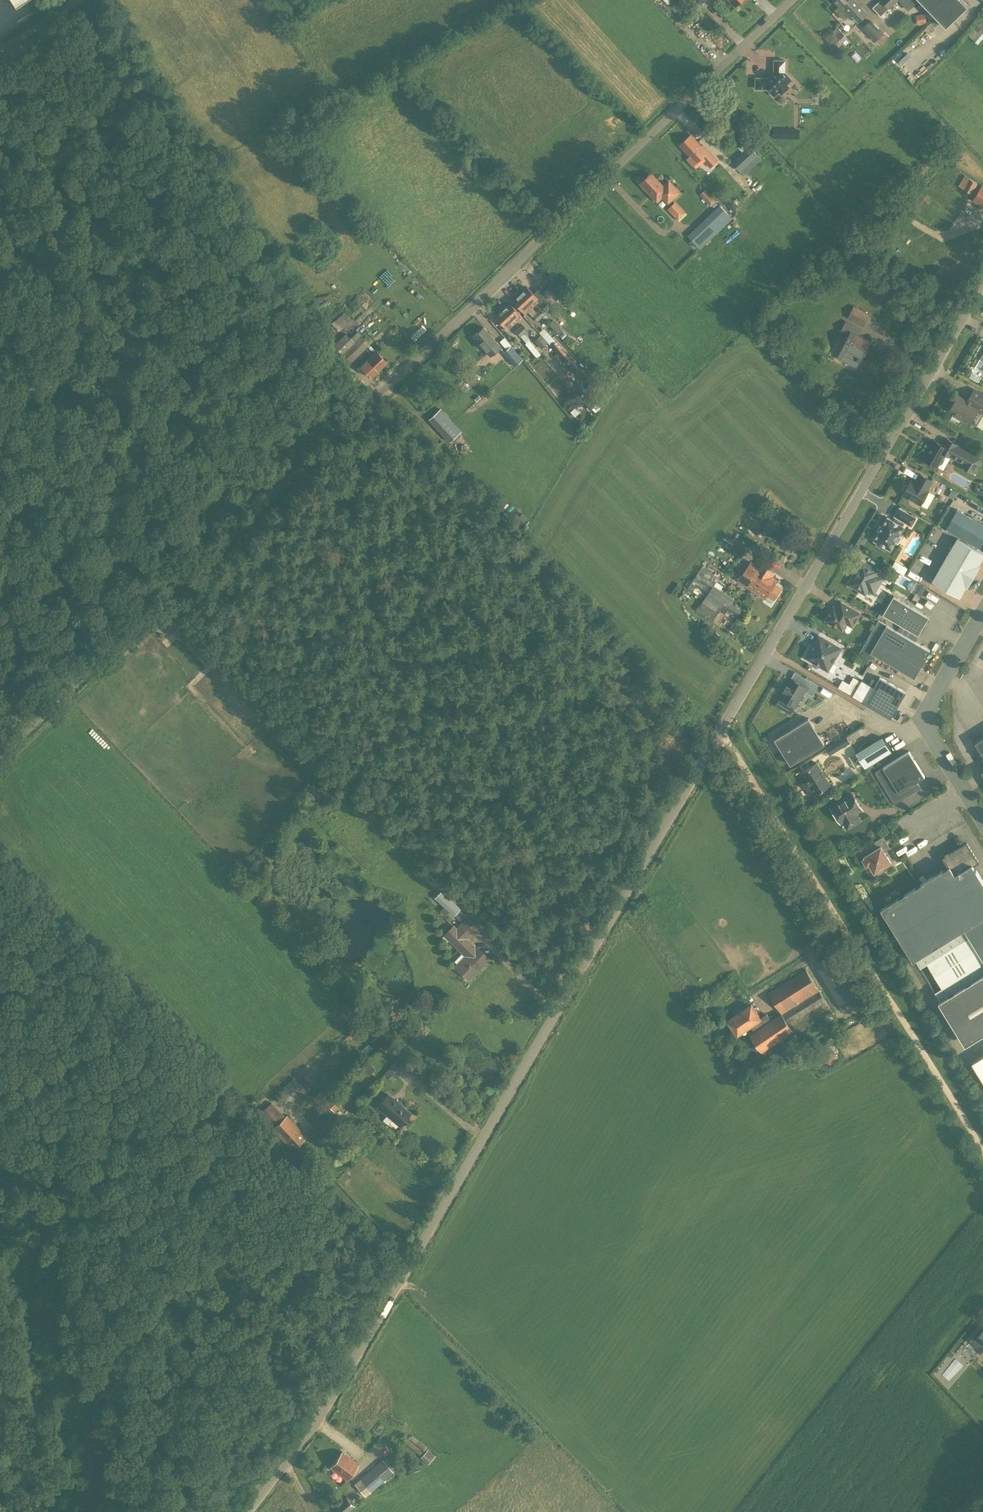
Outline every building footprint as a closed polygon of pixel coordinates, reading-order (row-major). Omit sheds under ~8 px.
[(840,6),(836,10),(845,19),(850,14),(858,22),(867,13),(855,0),(834,0),(840,6)] [(873,7),(881,16),(898,0),(880,0),(873,7)] [(946,27),(968,6),(962,0),(920,0),(946,27)] [(915,15),(918,25),(927,22),(924,12),(915,15)] [(981,45),(982,43),(982,42),(982,41),(982,40),(982,17),(968,35),(981,45)] [(876,40),(880,44),(889,36),(885,31),(883,32),(870,19),(862,27),(875,41),(876,40)] [(842,23),(824,39),(832,46),(849,30),(842,23)] [(788,86),(787,84),(792,79),(785,72),(785,60),(774,60),(774,72),(768,78),(756,77),(756,88),(768,89),(774,96),(779,91),(782,92),(784,91),(787,89),(788,86)] [(936,126),(944,135),(950,129),(941,120),(936,126)] [(783,129),(783,137),(799,138),(799,130),(783,129)] [(694,165),(702,157),(711,166),(717,160),(708,151),(707,152),(691,135),(680,144),(691,155),(688,158),(694,165)] [(759,154),(749,144),(731,162),(743,174),(748,169),(745,166),(750,162),(754,165),(761,158),(758,155),(759,154)] [(662,197),(667,203),(679,192),(668,180),(663,186),(650,173),(640,183),(658,202),(662,197)] [(958,185),(971,193),(977,183),(965,175),(958,185)] [(981,185),(974,199),(982,204),(982,186),(981,185)] [(717,201),(706,188),(700,194),(711,206),(717,201)] [(716,194),(733,211),(739,206),(722,188),(716,194)] [(674,201),(667,208),(677,220),(685,212),(674,201)] [(720,204),(687,235),(700,248),(732,217),(720,204)] [(527,287),(520,294),(532,307),(539,301),(541,303),(547,297),(539,287),(533,293),(527,287)] [(532,307),(520,294),(512,300),(524,314),(527,311),(532,316),(533,316),(537,321),(541,317),(536,311),(532,307)] [(510,303),(502,310),(514,323),(522,316),(510,303)] [(847,316),(863,325),(870,313),(854,304),(847,316)] [(540,308),(536,311),(541,317),(545,314),(540,308)] [(514,323),(502,310),(495,316),(507,330),(514,323)] [(331,323),(338,331),(351,320),(344,312),(331,323)] [(553,319),(548,323),(558,335),(563,331),(553,319)] [(839,356),(857,366),(870,341),(854,332),(857,327),(846,321),(841,331),(850,335),(839,356)] [(522,324),(518,327),(524,333),(527,329),(522,324)] [(473,336),(490,356),(501,346),(484,326),(473,336)] [(524,333),(518,327),(515,331),(526,342),(525,343),(537,357),(541,354),(529,340),(530,340),(524,333)] [(332,345),(349,363),(370,344),(361,334),(353,342),(345,333),(335,342),(332,345)] [(543,338),(540,334),(534,340),(541,348),(547,343),(549,345),(554,340),(548,334),(543,338)] [(519,355),(510,345),(502,353),(511,362),(519,355)] [(360,366),(371,377),(386,362),(376,351),(360,366)] [(463,377),(464,378),(457,384),(464,392),(487,372),(480,363),(463,377)] [(952,415),(960,420),(962,417),(970,422),(978,409),(982,412),(982,401),(975,396),(971,403),(958,395),(950,410),(954,412),(952,415)] [(570,411),(575,416),(584,408),(579,403),(570,411)] [(447,431),(450,428),(448,425),(453,420),(441,409),(432,418),(447,431)] [(922,462),(935,470),(945,453),(963,464),(962,466),(974,472),(982,459),(946,438),(942,445),(934,440),(922,462)] [(907,484),(905,485),(904,487),(904,489),(906,490),(903,494),(921,504),(928,491),(927,490),(932,481),(920,474),(915,483),(911,481),(909,485),(907,484)] [(905,522),(911,525),(916,517),(899,508),(895,516),(896,516),(894,520),(887,517),(874,540),(878,542),(876,545),(885,550),(887,547),(890,549),(904,526),(902,526),(905,522)] [(946,528),(980,548),(982,544),(982,524),(957,509),(946,528)] [(510,524),(515,528),(526,517),(521,513),(510,524)] [(979,564),(982,557),(982,553),(957,538),(933,580),(960,596),(966,586),(967,587),(980,565),(979,564)] [(766,597),(768,594),(752,584),(764,565),(761,563),(759,567),(753,564),(756,561),(750,557),(747,562),(750,564),(741,576),(740,575),(737,580),(746,586),(746,584),(766,597)] [(897,560),(893,567),(905,573),(908,567),(897,560)] [(861,561),(848,584),(865,594),(869,586),(875,590),(880,581),(874,578),(878,571),(861,561)] [(752,584),(768,594),(774,598),(781,588),(769,580),(774,572),(764,565),(752,584)] [(718,579),(719,578),(702,567),(688,587),(705,598),(698,608),(704,612),(703,614),(713,621),(720,610),(725,613),(735,598),(721,589),(724,583),(718,579)] [(883,614),(918,635),(929,616),(894,596),(883,614)] [(834,608),(833,609),(831,612),(829,613),(825,620),(843,630),(848,621),(854,624),(860,613),(841,601),(837,608),(836,608),(836,607),(835,607),(834,608)] [(878,620),(859,652),(872,660),(875,655),(914,678),(930,650),(878,620)] [(818,635),(805,658),(828,671),(841,648),(818,635)] [(906,692),(880,677),(865,703),(891,718),(906,692)] [(780,698),(795,707),(804,691),(812,696),(818,685),(805,678),(801,684),(791,678),(780,698)] [(775,739),(790,764),(824,743),(809,718),(775,739)] [(774,736),(791,729),(788,724),(772,731),(774,736)] [(829,755),(850,742),(846,735),(825,748),(829,755)] [(891,751),(882,737),(856,753),(865,768),(891,751)] [(925,776),(909,751),(875,772),(894,803),(921,787),(917,781),(925,776)] [(816,762),(802,771),(816,793),(830,784),(816,762)] [(841,822),(843,821),(848,828),(860,821),(855,813),(862,809),(853,794),(831,807),(841,822)] [(867,865),(869,864),(875,872),(876,871),(878,874),(886,870),(883,867),(891,862),(881,846),(878,848),(874,842),(863,849),(866,855),(864,856),(865,857),(863,859),(867,865)] [(982,959),(982,881),(973,864),(978,861),(967,843),(944,857),(949,866),(881,908),(913,960),(964,928),(982,959)] [(432,869),(430,870),(437,877),(444,869),(436,861),(430,867),(432,869)] [(443,906),(453,916),(461,909),(451,899),(443,906)] [(465,956),(457,964),(469,976),(476,970),(475,968),(479,963),(480,964),(487,957),(467,938),(479,927),(467,916),(456,927),(453,924),(443,934),(465,956)] [(738,1033),(750,1025),(754,1032),(751,1034),(762,1052),(793,1030),(796,1034),(833,1011),(806,969),(769,992),(781,1012),(771,1019),(767,1013),(761,1018),(751,1004),(729,1019),(738,1033)] [(939,1001),(966,1044),(982,1033),(982,974),(939,1001)] [(388,1036),(379,1025),(367,1036),(377,1046),(388,1036)] [(381,1047),(386,1052),(392,1047),(387,1042),(381,1047)] [(403,1050),(389,1067),(399,1075),(413,1058),(403,1050)] [(836,1050),(824,1056),(829,1064),(841,1057),(836,1050)] [(972,1062),(982,1080),(982,1055),(972,1062)] [(369,1062),(363,1068),(369,1074),(375,1067),(369,1062)] [(295,1077),(282,1090),(296,1104),(309,1092),(295,1077)] [(336,1092),(326,1102),(334,1110),(344,1100),(336,1092)] [(378,1106),(400,1124),(410,1112),(388,1094),(378,1106)] [(306,1136),(287,1115),(286,1117),(272,1102),(261,1113),(274,1127),(273,1129),(291,1148),(293,1147),(294,1147),(306,1136)] [(427,1446),(412,1434),(409,1437),(424,1450),(427,1446)] [(405,1442),(420,1455),(423,1451),(408,1439),(405,1442)] [(428,1448),(421,1456),(428,1463),(435,1455),(428,1448)] [(331,1467),(347,1479),(358,1464),(342,1452),(331,1467)] [(395,1468),(387,1458),(384,1461),(382,1459),(354,1483),(365,1496),(393,1471),(393,1470),(395,1468)] [(354,1506),(345,1497),(328,1511),(347,1511),(354,1506)]
